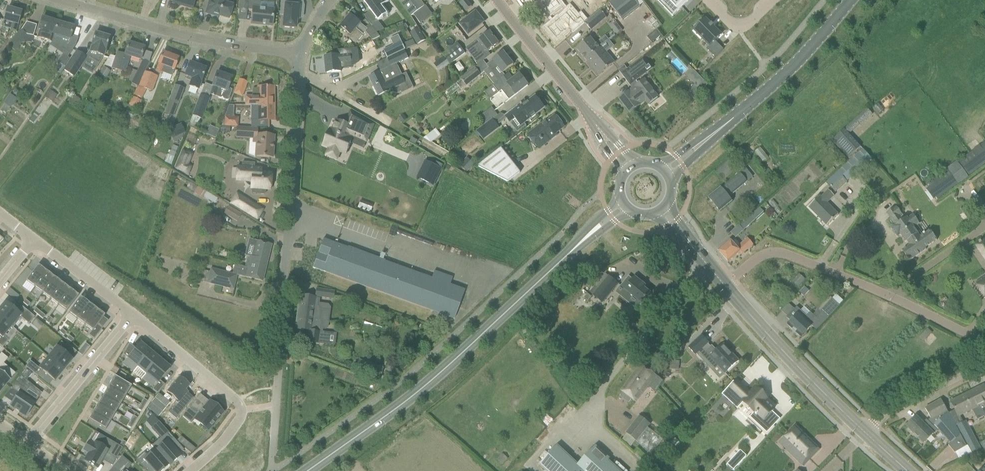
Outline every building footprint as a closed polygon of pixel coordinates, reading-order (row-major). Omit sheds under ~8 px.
[(172,3),(192,9),(194,0),(172,0),(172,3)] [(208,4),(205,13),(213,15),(214,14),(229,18),(231,9),(233,5),(225,2),(225,0),(209,0),(208,4)] [(238,9),(247,10),(248,9),(252,9),(251,24),(272,26),(273,9),(274,3),(259,2),(259,0),(239,0),(238,9)] [(280,15),(283,15),(282,27),(295,28),(296,20),(298,20),(298,16),(302,16),(303,6),(302,0),(281,0),(280,15)] [(389,13),(383,5),(389,1),(388,0),(365,0),(363,1),(371,11),(364,16),(371,24),(373,27),(380,21),(379,21),(389,13)] [(411,16),(413,14),(418,11),(424,7),(419,0),(399,0),(411,16)] [(460,3),(466,11),(472,7),(467,0),(463,0),(460,3)] [(549,14),(560,6),(556,0),(539,0),(549,14)] [(609,3),(622,21),(640,7),(635,0),(613,0),(609,3)] [(663,7),(669,2),(674,8),(678,11),(688,1),(687,0),(656,0),(663,7)] [(604,7),(600,10),(605,16),(608,13),(604,7)] [(6,9),(1,27),(9,29),(15,30),(17,25),(20,13),(6,9)] [(600,10),(585,23),(591,31),(607,18),(605,16),(600,10)] [(418,11),(413,14),(420,24),(425,21),(418,11)] [(476,12),(460,24),(468,35),(484,22),(476,12)] [(566,13),(548,28),(557,39),(569,28),(573,33),(583,25),(578,19),(575,23),(566,13)] [(373,27),(371,24),(366,28),(351,15),(341,27),(358,41),(366,32),(372,41),(380,37),(376,32),(373,27)] [(36,38),(51,42),(57,23),(41,18),(38,30),(36,38)] [(705,20),(693,31),(708,47),(705,50),(714,59),(722,51),(714,41),(720,36),(712,28),(713,27),(713,26),(712,27),(710,26),(711,24),(710,25),(705,20)] [(57,23),(51,42),(60,45),(61,45),(64,48),(63,50),(69,54),(75,45),(77,38),(70,36),(73,28),(57,23)] [(616,24),(612,27),(617,34),(621,31),(616,24)] [(410,32),(418,44),(426,39),(418,27),(410,32)] [(15,51),(22,40),(27,35),(25,34),(20,30),(8,46),(15,51)] [(655,31),(647,37),(652,43),(660,36),(655,31)] [(465,50),(478,66),(491,55),(488,52),(499,44),(489,32),(465,50)] [(105,49),(106,47),(108,38),(94,34),(91,45),(89,52),(88,52),(85,56),(77,50),(64,70),(73,76),(82,61),(95,69),(103,56),(105,49)] [(394,46),(383,51),(387,59),(405,50),(398,35),(391,39),(394,46)] [(590,38),(576,49),(586,61),(587,60),(609,42),(605,37),(596,44),(590,38)] [(609,42),(587,60),(599,76),(615,63),(606,52),(613,46),(609,42)] [(116,52),(111,68),(124,72),(129,56),(139,60),(143,48),(128,43),(124,55),(116,52)] [(444,57),(450,64),(450,65),(465,54),(458,44),(443,55),(444,57)] [(345,55),(335,56),(325,57),(327,73),(337,72),(341,71),(340,66),(351,64),(351,62),(356,61),(358,59),(357,48),(344,49),(345,55)] [(405,50),(387,59),(390,66),(391,67),(397,64),(408,58),(405,50)] [(492,72),(493,71),(500,81),(505,76),(503,73),(513,65),(503,52),(487,65),(492,72)] [(162,53),(158,62),(155,71),(162,74),(162,73),(171,76),(173,70),(174,70),(178,59),(162,53)] [(62,54),(57,62),(63,67),(69,59),(67,57),(62,54)] [(682,74),(688,68),(678,56),(671,62),(682,74)] [(439,72),(450,64),(444,57),(434,64),(439,72)] [(639,85),(636,81),(652,69),(653,69),(644,57),(627,69),(624,65),(618,70),(632,89),(639,85)] [(137,86),(144,72),(148,63),(142,60),(131,83),(137,86)] [(186,72),(184,76),(192,78),(189,86),(197,90),(198,94),(200,95),(204,85),(200,83),(200,82),(201,82),(203,78),(206,69),(189,63),(186,72)] [(378,72),(369,77),(378,96),(387,91),(389,91),(392,97),(401,92),(402,94),(414,88),(406,72),(402,75),(397,64),(391,67),(390,66),(380,71),(378,72)] [(109,70),(102,66),(98,74),(104,78),(109,70)] [(474,67),(460,79),(466,87),(481,75),(474,67)] [(692,99),(706,84),(692,71),(686,77),(694,85),(686,94),(692,99)] [(156,76),(144,72),(137,86),(132,94),(141,99),(146,89),(150,91),(156,76)] [(215,96),(221,98),(222,97),(223,99),(226,101),(228,100),(231,91),(231,89),(227,88),(228,87),(231,78),(216,72),(213,82),(211,86),(212,86),(209,94),(215,96)] [(505,76),(500,81),(493,86),(499,93),(502,91),(509,100),(516,95),(528,85),(520,75),(513,80),(509,74),(505,76)] [(239,80),(233,93),(241,96),(247,83),(239,80)] [(630,113),(646,101),(649,105),(659,97),(645,80),(639,85),(632,89),(620,99),(630,113)] [(174,85),(168,100),(177,104),(183,89),(174,85)] [(248,105),(250,105),(257,105),(273,105),(273,87),(257,87),(257,88),(252,89),(252,96),(245,96),(244,103),(244,105),(248,105)] [(51,102),(56,95),(49,90),(45,97),(51,102)] [(10,94),(4,103),(11,108),(17,99),(10,94)] [(200,119),(207,98),(200,95),(193,116),(200,119)] [(75,108),(80,100),(72,96),(68,103),(75,108)] [(537,114),(545,108),(536,96),(528,102),(526,103),(524,100),(504,116),(510,123),(515,119),(521,127),(537,114)] [(172,116),(177,104),(168,100),(163,113),(172,116)] [(97,108),(89,104),(85,111),(93,115),(97,108)] [(233,117),(234,105),(229,105),(220,126),(230,126),(237,127),(238,117),(233,117)] [(257,105),(250,105),(250,120),(263,120),(273,120),(273,105),(257,105)] [(479,117),(485,125),(493,120),(498,116),(492,108),(479,117)] [(860,125),(872,114),(867,108),(832,140),(848,158),(860,147),(848,134),(859,124),(860,125)] [(330,130),(323,145),(330,147),(327,155),(337,159),(340,151),(346,154),(348,149),(351,143),(353,136),(366,142),(373,125),(360,118),(351,112),(346,124),(337,120),(332,131),(330,130)] [(555,116),(547,122),(546,120),(528,135),(539,149),(557,135),(555,134),(564,127),(555,116)] [(493,120),(485,125),(477,131),(483,141),(500,129),(493,120)] [(181,124),(168,130),(172,139),(174,142),(181,139),(183,135),(185,134),(181,124)] [(210,127),(206,135),(215,139),(218,131),(210,127)] [(274,136),(264,135),(256,135),(256,129),(237,127),(236,137),(253,138),(253,142),(256,143),(255,156),(272,157),(274,136)] [(436,130),(424,139),(431,143),(440,136),(436,130)] [(160,141),(155,139),(152,146),(157,148),(160,141)] [(936,202),(984,166),(984,142),(926,186),(924,187),(932,197),(936,202)] [(478,167),(508,183),(521,173),(501,148),(478,167)] [(834,192),(871,159),(863,149),(826,183),(834,192)] [(182,150),(174,169),(184,173),(188,165),(192,154),(182,150)] [(845,161),(841,157),(835,163),(839,167),(845,161)] [(460,166),(467,172),(474,165),(467,158),(460,166)] [(733,162),(731,159),(716,172),(723,180),(733,171),(729,166),(733,162)] [(425,161),(419,174),(423,176),(420,180),(433,187),(436,181),(442,170),(441,169),(443,166),(436,162),(434,166),(425,161)] [(252,193),(264,194),(265,189),(270,190),(271,174),(261,173),(261,169),(254,168),(254,163),(242,163),(242,168),(237,167),(236,180),(250,181),(250,188),(252,188),(252,193)] [(721,188),(716,191),(708,198),(720,211),(732,201),(728,197),(747,182),(753,177),(746,168),(740,173),(721,188)] [(190,182),(186,188),(194,194),(198,187),(190,182)] [(198,187),(194,194),(202,199),(203,197),(206,192),(198,187)] [(826,203),(834,196),(828,190),(821,198),(820,196),(808,207),(827,226),(838,215),(826,203)] [(247,201),(237,194),(231,203),(257,218),(262,210),(247,201)] [(237,221),(241,214),(229,206),(224,213),(237,221)] [(764,213),(760,208),(740,226),(739,225),(730,233),(735,239),(764,213)] [(890,219),(895,226),(891,229),(897,237),(900,235),(906,243),(907,242),(910,246),(902,251),(909,261),(926,249),(925,248),(937,240),(930,231),(926,234),(921,237),(914,227),(919,224),(914,216),(908,219),(907,218),(903,221),(898,214),(890,219)] [(313,267),(334,275),(433,312),(431,315),(438,318),(439,314),(454,319),(465,290),(450,284),(452,278),(434,271),(432,278),(410,270),(410,269),(349,246),(348,248),(323,239),(313,267)] [(737,248),(730,240),(718,250),(729,262),(740,252),(742,254),(753,245),(747,239),(737,248)] [(233,290),(237,275),(262,281),(271,244),(257,241),(252,258),(248,257),(246,268),(235,266),(233,274),(211,269),(207,283),(233,290)] [(38,265),(26,281),(34,287),(46,272),(38,265)] [(46,272),(34,287),(42,293),(54,277),(46,272)] [(608,276),(593,295),(601,301),(608,292),(610,294),(619,284),(608,276)] [(642,304),(651,293),(644,288),(646,286),(635,277),(633,279),(629,276),(620,286),(624,289),(621,294),(629,300),(632,297),(642,304)] [(975,283),(984,297),(984,276),(975,283)] [(54,277),(42,293),(50,299),(62,283),(54,277)] [(62,283),(50,299),(58,305),(70,289),(62,283)] [(10,288),(6,293),(11,297),(14,292),(10,288)] [(70,289),(58,305),(66,311),(78,296),(70,289)] [(333,298),(334,292),(316,289),(315,295),(333,298)] [(300,295),(298,312),(297,318),(329,322),(330,309),(328,306),(320,305),(319,303),(319,298),(316,298),(316,297),(300,295)] [(80,297),(68,313),(76,319),(88,303),(80,297)] [(814,313),(813,315),(804,307),(799,313),(794,309),(786,317),(791,322),(787,325),(801,338),(812,325),(816,329),(839,305),(832,299),(820,312),(822,313),(818,317),(814,313)] [(0,308),(0,317),(11,326),(11,327),(12,328),(21,318),(28,324),(34,317),(22,307),(17,312),(5,302),(0,308)] [(88,303),(76,319),(84,325),(96,309),(88,303)] [(96,309),(84,325),(92,330),(88,335),(94,339),(97,335),(102,329),(97,326),(104,315),(96,309)] [(524,320),(529,325),(535,319),(531,314),(524,320)] [(2,348),(8,340),(3,336),(11,327),(11,326),(0,317),(0,346),(2,348)] [(306,341),(316,342),(328,344),(329,333),(321,332),(321,330),(325,330),(328,328),(329,322),(297,318),(296,328),(307,330),(306,341)] [(708,343),(702,335),(688,348),(695,355),(708,343)] [(61,342),(48,357),(64,370),(72,359),(61,350),(65,345),(61,342)] [(129,344),(123,355),(137,367),(150,352),(140,343),(135,348),(129,344)] [(739,361),(738,360),(738,361),(729,351),(730,351),(723,344),(716,351),(712,346),(702,356),(713,369),(717,365),(725,373),(739,361)] [(150,352),(137,367),(146,374),(158,359),(150,352)] [(10,379),(2,373),(7,367),(3,363),(8,358),(1,353),(0,354),(0,391),(10,379)] [(30,361),(25,367),(37,377),(42,371),(54,381),(64,370),(49,357),(39,369),(30,361)] [(158,359),(146,374),(157,383),(152,389),(157,393),(164,385),(160,381),(170,368),(158,359)] [(670,368),(677,369),(678,361),(671,360),(670,368)] [(636,402),(642,394),(647,386),(653,391),(662,379),(641,364),(621,391),(636,402)] [(19,393),(11,405),(26,416),(36,401),(42,392),(31,384),(26,381),(31,374),(26,370),(11,388),(19,393)] [(114,376),(109,385),(126,395),(131,386),(114,376)] [(180,377),(167,392),(177,400),(170,409),(172,411),(170,414),(176,419),(194,398),(188,393),(189,392),(186,389),(190,385),(180,377)] [(733,381),(722,394),(722,395),(723,395),(735,406),(742,399),(744,401),(755,411),(757,412),(756,413),(757,414),(758,413),(765,419),(766,417),(772,411),(774,409),(773,407),(772,407),(771,405),(770,406),(769,404),(770,404),(769,403),(769,404),(767,402),(768,402),(767,402),(764,400),(766,399),(754,388),(750,393),(737,381),(735,383),(733,381)] [(109,385),(104,394),(121,404),(126,395),(109,385)] [(984,403),(984,387),(984,385),(971,392),(978,406),(984,417),(984,418),(984,404),(984,403)] [(951,402),(955,411),(958,416),(972,409),(978,406),(971,392),(951,402)] [(104,394),(99,402),(116,412),(121,404),(104,394)] [(196,399),(189,408),(198,415),(196,417),(202,422),(201,424),(208,430),(222,413),(216,407),(210,401),(209,402),(204,407),(202,406),(203,405),(196,399)] [(929,422),(937,431),(938,430),(950,443),(948,445),(955,453),(967,446),(961,436),(948,412),(941,400),(925,408),(931,420),(929,422)] [(99,402),(94,411),(111,421),(116,412),(99,402)] [(978,406),(972,409),(977,420),(984,417),(978,406)] [(198,415),(189,408),(182,416),(191,423),(196,417),(198,415)] [(94,411),(88,419),(105,430),(111,421),(94,411)] [(650,424),(639,416),(626,433),(626,434),(635,441),(636,441),(650,424)] [(926,420),(923,424),(916,417),(906,426),(924,444),(931,437),(933,435),(937,431),(929,422),(926,420)] [(151,445),(153,448),(154,448),(168,465),(169,466),(177,459),(175,457),(179,454),(177,452),(176,451),(180,447),(181,447),(159,421),(151,428),(160,438),(152,445),(151,445)] [(972,455),(982,450),(966,421),(957,426),(972,455)] [(795,426),(782,439),(783,439),(791,446),(787,451),(798,462),(802,458),(807,463),(820,449),(795,426)] [(626,434),(622,440),(630,447),(635,441),(626,434)] [(177,441),(186,448),(190,443),(182,436),(177,441)] [(89,442),(84,450),(89,453),(85,460),(91,464),(93,465),(97,468),(102,460),(105,454),(115,460),(123,448),(105,437),(102,443),(97,440),(94,445),(89,442)] [(681,443),(675,438),(671,443),(677,448),(681,443)] [(190,443),(186,448),(192,453),(196,448),(190,443)] [(665,452),(671,457),(677,449),(671,444),(665,452)] [(540,464),(548,470),(617,470),(607,462),(610,459),(595,446),(577,466),(556,447),(540,464)] [(136,459),(146,470),(151,470),(153,469),(155,470),(156,470),(159,469),(161,470),(168,465),(154,448),(153,448),(146,454),(144,452),(136,459)] [(741,451),(728,464),(734,470),(746,456),(741,451)] [(502,453),(497,458),(503,463),(507,458),(502,453)] [(113,468),(116,470),(126,470),(131,465),(122,457),(113,468)]
